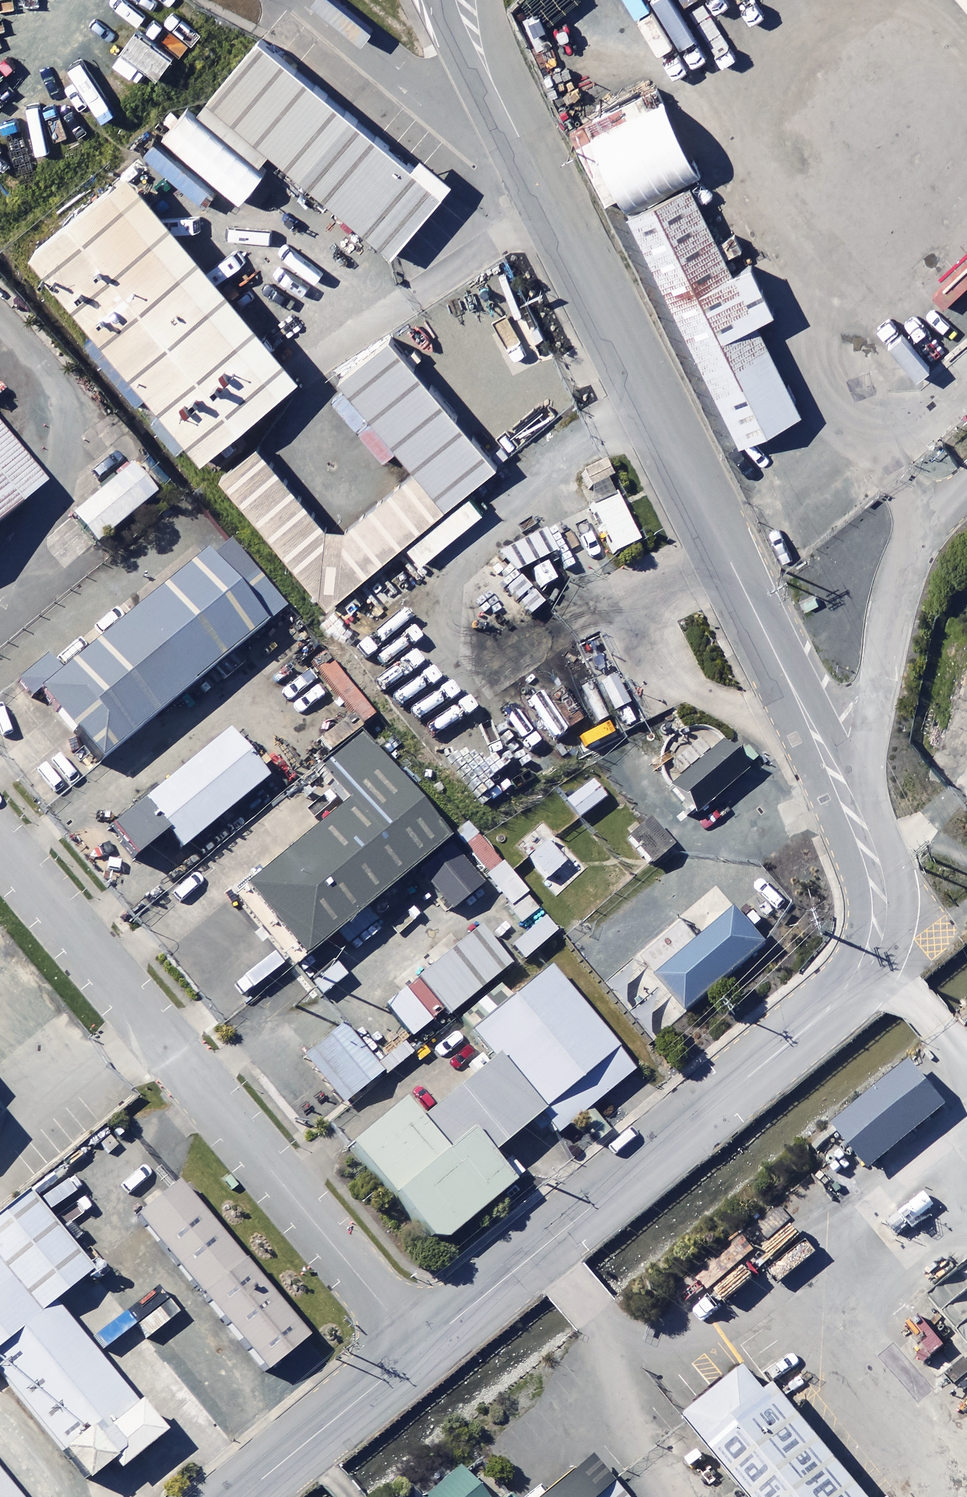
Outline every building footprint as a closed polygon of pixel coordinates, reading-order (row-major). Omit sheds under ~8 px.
[(558,0),(530,0),(518,6),(539,50),(574,33),(558,0)] [(453,197),(268,49),(214,117),(399,265),(453,197)] [(269,176),(192,110),(170,136),(247,202),(269,176)] [(654,122),(593,151),(739,456),(800,428),(755,335),(779,324),(755,274),(731,285),(654,122)] [(288,403),(118,201),(48,260),(45,263),(215,465),(288,403)] [(498,474),(389,344),(339,385),(415,476),(447,516),(498,474)] [(115,485),(148,457),(119,424),(87,452),(115,485)] [(326,615),(447,516),(415,476),(331,545),(257,456),(219,487),(326,615)] [(148,457),(115,485),(75,519),(100,547),(172,485),(148,457)] [(0,458),(0,543),(42,509),(0,458)] [(614,481),(606,465),(583,475),(591,492),(614,481)] [(641,545),(618,499),(594,511),(616,557),(641,545)] [(559,555),(547,532),(501,555),(512,578),(559,555)] [(278,632),(218,560),(39,708),(98,780),(278,632)] [(256,704),(268,719),(329,668),(317,653),(256,704)] [(345,718),(299,755),(311,770),(373,719),(337,675),(321,688),(345,718)] [(631,707),(617,678),(601,686),(614,715),(631,707)] [(557,748),(567,766),(597,748),(586,730),(557,748)] [(270,784),(231,736),(114,831),(139,863),(170,837),(184,854),(270,784)] [(752,774),(725,744),(672,791),(699,821),(752,774)] [(440,866),(347,753),(321,774),(347,806),(231,902),(297,983),(440,866)] [(606,800),(591,782),(565,804),(580,822),(606,800)] [(573,857),(542,824),(517,848),(548,881),(573,857)] [(671,852),(649,827),(631,843),(653,868),(671,852)] [(539,914),(505,866),(487,879),(521,927),(539,914)] [(685,929),(646,963),(694,1017),(773,947),(758,930),(767,923),(750,903),(701,947),(685,929)] [(515,946),(527,960),(558,934),(545,920),(515,946)] [(513,967),(483,931),(388,1009),(413,1040),(447,1012),(452,1018),(513,967)] [(636,1079),(549,974),(463,1044),(489,1075),(422,1130),(406,1111),(355,1153),(443,1259),(522,1194),(492,1158),(531,1126),(550,1150),(636,1079)] [(384,1077),(346,1028),(306,1058),(344,1107),(384,1077)] [(952,1111),(914,1065),(833,1133),(872,1179),(952,1111)] [(308,1356),(175,1195),(138,1225),(272,1386),(308,1356)] [(30,1208),(0,1233),(0,1367),(54,1323),(97,1288),(30,1208)] [(54,1323),(0,1367),(0,1387),(72,1474),(135,1422),(54,1323)] [(762,1382),(701,1433),(756,1496),(860,1496),(762,1382)] [(462,1479),(441,1496),(477,1496),(462,1479)]
